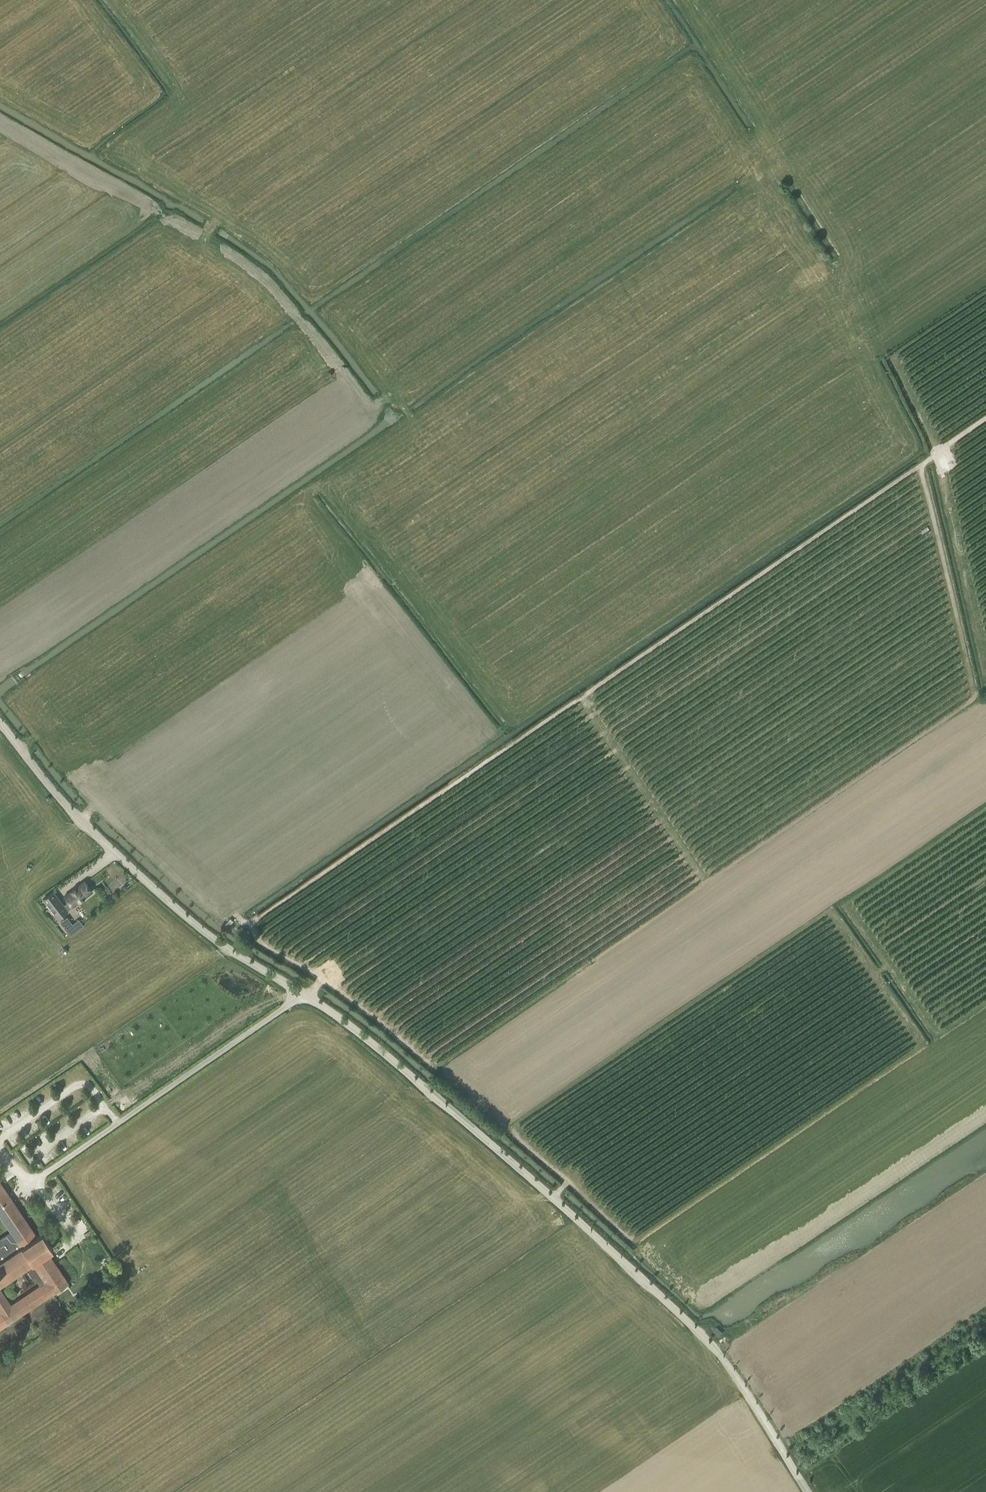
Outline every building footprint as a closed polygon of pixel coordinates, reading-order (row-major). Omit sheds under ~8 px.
[(85,880),(63,896),(68,902),(64,904),(53,891),(43,899),(58,918),(68,910),(93,891),(85,880)] [(79,918),(73,923),(78,930),(84,925),(79,918)] [(68,1283),(48,1252),(53,1248),(41,1232),(36,1236),(0,1182),(0,1217),(10,1232),(0,1239),(0,1284),(27,1266),(29,1270),(28,1271),(35,1281),(37,1280),(39,1284),(10,1303),(0,1288),(0,1329),(68,1283)] [(719,1337),(723,1332),(717,1326),(713,1331),(719,1337)]
